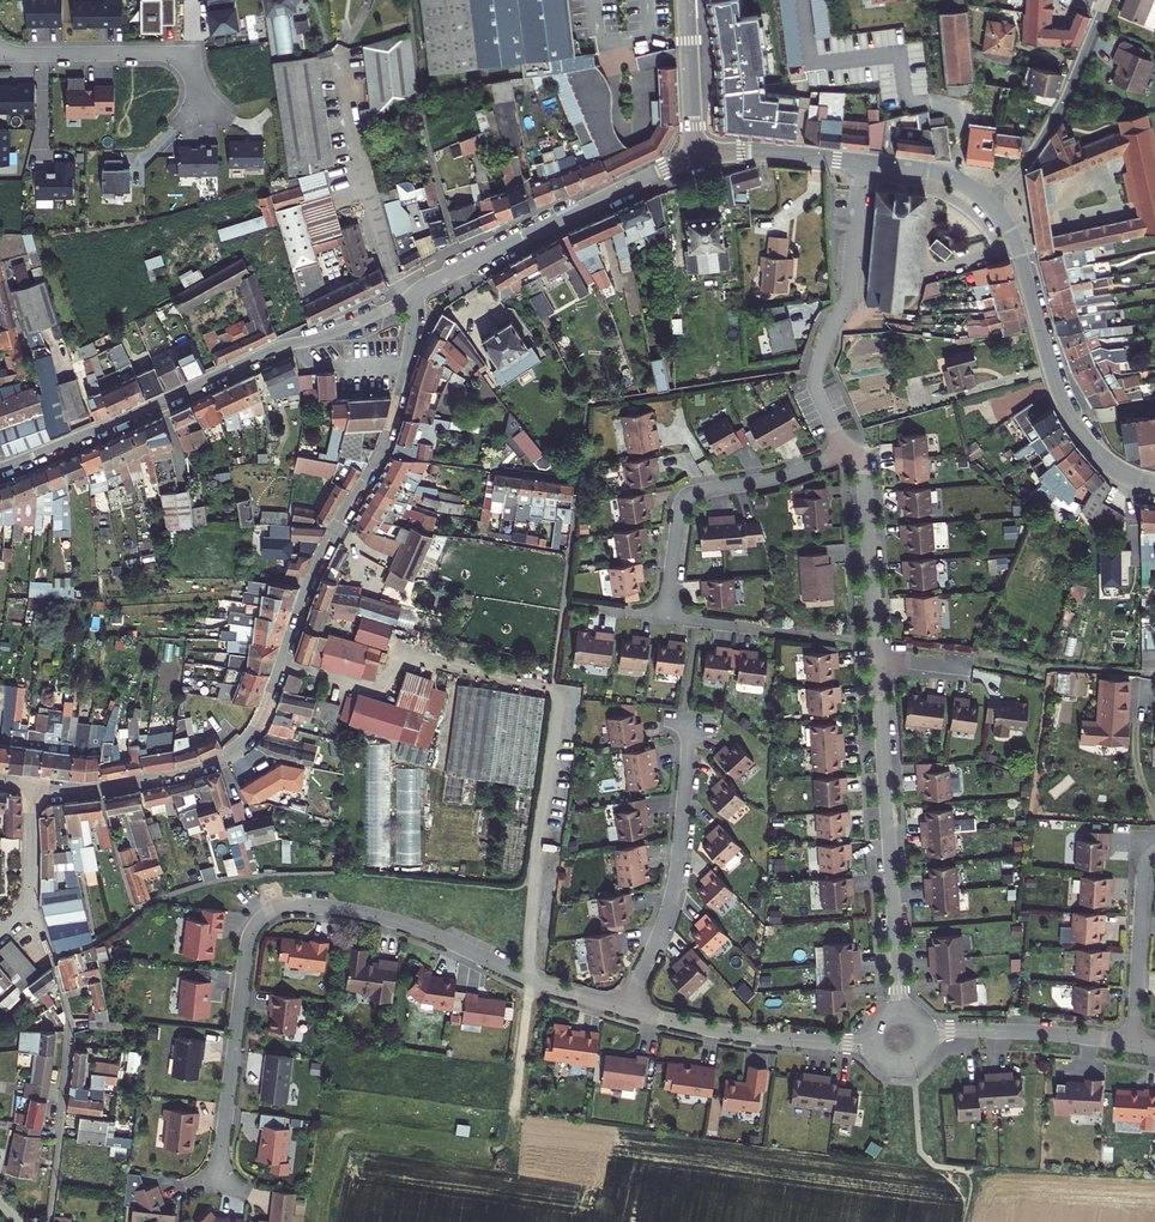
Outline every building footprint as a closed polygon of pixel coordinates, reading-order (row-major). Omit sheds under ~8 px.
[(28,21),(45,21),(44,18),(51,18),(51,19),(62,19),(62,0),(28,0),(28,21)] [(72,24),(86,24),(86,22),(121,23),(121,0),(72,0),(72,24)] [(141,28),(162,28),(162,21),(175,21),(175,0),(141,0),(141,28)] [(216,33),(238,30),(234,0),(211,0),(216,33)] [(265,16),(270,15),(288,12),(296,11),(295,5),(299,0),(263,0),(265,16)] [(435,75),(562,58),(563,68),(595,62),(594,53),(581,55),(579,42),(572,36),(569,0),(424,0),(435,75)] [(713,1),(718,33),(720,55),(722,92),(716,108),(717,132),(765,138),(800,140),(802,108),(778,106),(778,98),(760,97),(760,85),(757,71),(766,70),(758,17),(736,20),(735,9),(742,9),(741,0),(719,0),(713,1)] [(759,22),(783,17),(780,0),(755,0),(759,22)] [(1028,42),(1083,44),(1094,15),(1080,9),(1073,27),(1053,25),(1054,0),(1030,0),(1028,42)] [(1144,20),(1152,0),(1126,0),(1121,10),(1144,20)] [(945,13),(951,72),(952,81),(953,81),(954,90),(977,89),(978,83),(977,59),(972,9),(945,13)] [(288,12),(270,15),(272,26),(277,52),(293,49),(288,12)] [(1021,28),(994,23),(989,50),(1016,54),(1021,28)] [(422,99),(413,32),(363,44),(375,123),(422,99)] [(1146,59),(1113,45),(1107,59),(1116,63),(1108,80),(1132,91),(1146,59)] [(655,139),(635,148),(625,134),(619,124),(616,101),(611,86),(608,79),(595,62),(563,68),(591,123),(600,141),(607,155),(618,176),(666,153),(684,119),(681,48),(668,50),(640,55),(642,69),(661,66),(662,96),(655,96),(656,119),(663,119),(664,126),(655,139)] [(318,54),(273,61),(276,83),(290,173),(300,170),(300,171),(327,167),(340,164),(338,151),(333,152),(318,54)] [(1062,69),(1033,66),(1029,88),(1038,89),(1050,92),(1059,94),(1062,69)] [(69,87),(67,87),(67,113),(95,114),(95,109),(114,109),(115,84),(95,84),(95,87),(85,87),(85,75),(69,74),(69,87)] [(514,76),(495,77),(498,98),(519,96),(514,76)] [(0,82),(0,109),(36,109),(36,81),(20,80),(19,82),(0,82)] [(995,165),(997,151),(1000,131),(1006,86),(991,84),(986,127),(973,125),(968,162),(995,165)] [(1061,94),(1059,94),(1050,92),(1038,89),(1035,100),(1055,104),(1061,94)] [(809,141),(844,146),(847,115),(849,96),(826,95),(825,109),(816,108),(815,111),(813,111),(812,118),(811,118),(809,141)] [(847,115),(844,146),(873,150),(874,123),(880,122),(881,97),(871,97),(870,113),(866,113),(866,116),(847,115)] [(947,114),(932,117),(933,125),(938,159),(956,161),(952,123),(948,124),(947,114)] [(1051,237),(1054,255),(1081,249),(1154,232),(1154,160),(1151,142),(1152,139),(1150,137),(1148,129),(1149,127),(1147,125),(1145,116),(1116,121),(1119,131),(1119,133),(1123,150),(1127,171),(1123,173),(1129,200),(1134,199),(1138,218),(1108,224),(1083,231),(1051,237)] [(921,126),(933,125),(932,117),(918,119),(919,127),(921,126)] [(1043,128),(1046,122),(1041,119),(1038,125),(1043,128)] [(898,153),(898,132),(898,129),(888,128),(888,120),(880,122),(874,123),(873,150),(898,153)] [(590,145),(600,141),(591,123),(582,126),(590,145)] [(0,124),(0,160),(8,160),(9,124),(0,124)] [(1039,166),(1042,182),(1048,180),(1123,150),(1119,133),(1113,135),(1113,134),(1079,148),(1077,143),(1070,146),(1069,143),(1075,141),(1072,135),(1066,138),(1061,124),(1042,147),(1046,158),(1038,162),(1039,166)] [(921,134),(898,132),(898,153),(938,159),(933,125),(921,126),(921,134)] [(478,148),(485,145),(481,129),(464,133),(469,150),(478,148)] [(1038,135),(1000,131),(997,151),(1025,154),(1038,135)] [(250,137),(230,138),(230,162),(247,162),(247,164),(259,164),(259,161),(265,161),(264,135),(250,135),(250,137)] [(202,142),(179,143),(180,170),(219,169),(219,139),(202,139),(202,142)] [(505,218),(501,202),(485,145),(478,148),(488,185),(483,186),(489,207),(486,208),(490,224),(505,218)] [(536,175),(530,149),(515,152),(522,181),(526,180),(526,181),(536,175)] [(503,155),(510,181),(519,212),(533,207),(526,181),(526,180),(522,181),(515,152),(503,155)] [(554,152),(544,155),(546,162),(535,165),(539,178),(576,166),(573,156),(557,162),(554,152)] [(566,170),(573,192),(593,185),(618,176),(607,155),(566,170)] [(104,165),(101,165),(101,189),(113,189),(113,188),(129,188),(129,165),(121,165),(122,156),(104,156),(104,165)] [(46,166),(36,166),(36,192),(53,192),(53,193),(65,193),(65,192),(72,192),(72,184),(75,184),(75,158),(55,158),(55,165),(46,165),(46,166)] [(1031,165),(1029,169),(1026,170),(1023,174),(1027,197),(1030,212),(1037,259),(1054,255),(1051,237),(1046,204),(1042,182),(1039,166),(1035,167),(1031,165)] [(327,167),(300,171),(304,181),(308,190),(316,188),(318,193),(334,189),(327,167)] [(758,169),(732,177),(737,194),(763,187),(758,169)] [(273,178),(276,189),(304,181),(300,171),(300,170),(290,173),(273,178)] [(561,196),(573,192),(566,170),(555,174),(561,196)] [(561,196),(555,174),(547,177),(553,199),(561,196)] [(537,180),(542,204),(548,201),(553,199),(547,177),(537,180)] [(425,208),(428,220),(433,219),(437,233),(432,234),(437,252),(441,250),(438,238),(452,232),(440,180),(428,183),(429,185),(432,197),(434,206),(425,208)] [(1042,182),(1046,204),(1051,203),(1048,180),(1042,182)] [(308,190),(304,181),(276,189),(279,202),(283,216),(294,259),(313,319),(362,298),(391,285),(384,266),(380,268),(375,254),(368,257),(358,221),(345,225),(334,189),(318,193),(316,188),(308,190)] [(501,202),(505,218),(519,212),(510,181),(504,183),(506,193),(502,194),(504,201),(501,202)] [(279,202),(276,189),(264,193),(267,205),(279,202)] [(930,198),(880,193),(870,307),(905,308),(907,292),(920,293),(930,198)] [(413,194),(389,200),(393,217),(408,213),(417,210),(413,194)] [(482,194),(452,204),(455,213),(463,234),(490,224),(486,208),(482,194)] [(621,214),(631,240),(647,234),(653,250),(667,244),(666,228),(657,199),(621,214)] [(267,205),(269,210),(271,220),(283,216),(279,202),(267,205)] [(221,225),(225,236),(271,220),(269,210),(221,225)] [(393,217),(397,232),(412,228),(408,213),(393,217)] [(614,236),(622,258),(624,257),(634,256),(631,240),(621,214),(607,220),(611,236),(614,236)] [(726,219),(693,223),(696,255),(691,256),(693,278),(736,274),(734,251),(729,251),(726,219)] [(593,273),(602,269),(595,254),(599,253),(595,242),(611,236),(607,220),(569,236),(576,251),(580,249),(593,273)] [(397,232),(399,240),(414,235),(412,228),(397,232)] [(416,234),(420,245),(426,259),(437,252),(432,234),(431,229),(416,234)] [(31,233),(22,235),(32,269),(40,266),(31,233)] [(775,235),(772,255),(794,257),(796,238),(775,235)] [(549,332),(560,327),(539,282),(546,278),(547,279),(567,269),(581,296),(590,291),(570,253),(576,251),(569,236),(534,254),(539,265),(543,274),(523,285),(549,332)] [(948,260),(954,252),(940,240),(934,248),(948,260)] [(1084,249),(1086,256),(1106,251),(1104,244),(1084,249)] [(420,245),(403,255),(407,270),(426,259),(420,245)] [(1054,255),(1037,259),(1040,274),(1080,266),(1084,265),(1081,249),(1054,255)] [(512,266),(518,276),(539,265),(534,254),(512,266)] [(225,342),(220,331),(218,325),(206,331),(219,362),(281,333),(254,262),(250,264),(246,255),(208,275),(202,262),(196,266),(195,263),(182,270),(189,286),(176,293),(183,308),(242,276),(259,325),(252,328),(248,318),(229,327),(233,338),(225,342)] [(772,255),(769,255),(767,269),(771,269),(768,289),(793,291),(794,281),(791,281),(792,274),(798,275),(800,258),(794,257),(772,255)] [(148,269),(164,265),(162,256),(146,259),(148,269)] [(983,285),(993,283),(1017,277),(1013,263),(976,272),(979,286),(983,285)] [(518,276),(512,266),(509,268),(488,281),(497,296),(522,283),(518,276)] [(1040,274),(1044,290),(1083,283),(1080,266),(1040,274)] [(608,282),(602,269),(593,273),(599,285),(608,282)] [(44,273),(10,285),(17,314),(21,313),(25,328),(49,320),(54,334),(63,331),(44,273)] [(0,276),(0,300),(10,298),(4,275),(0,276)] [(984,302),(1022,293),(1017,277),(993,283),(983,285),(979,286),(975,287),(978,302),(984,301),(984,302)] [(1094,281),(1096,289),(1111,285),(1109,277),(1094,281)] [(928,282),(926,298),(942,294),(939,279),(928,282)] [(1044,290),(1048,305),(1074,301),(1073,292),(1095,288),(1093,281),(1083,283),(1044,290)] [(614,288),(603,293),(608,307),(620,302),(614,288)] [(999,305),(1001,311),(1025,305),(1022,293),(984,302),(985,305),(988,304),(989,308),(999,305)] [(1048,305),(1051,318),(1078,314),(1077,308),(1099,304),(1097,297),(1074,301),(1048,305)] [(10,298),(0,300),(0,315),(3,325),(15,322),(10,298)] [(985,327),(991,327),(993,327),(1029,318),(1025,305),(1001,311),(988,312),(990,318),(983,319),(985,327)] [(772,324),(769,324),(775,355),(799,350),(793,319),(790,320),(787,308),(769,310),(772,324)] [(1051,318),(1056,332),(1083,328),(1102,326),(1105,325),(1104,317),(1089,319),(1088,313),(1078,314),(1051,318)] [(446,338),(455,323),(442,316),(439,321),(434,330),(446,338)] [(1008,335),(1017,334),(1033,331),(1029,318),(993,327),(991,327),(992,330),(995,329),(996,332),(1007,330),(1008,335)] [(1102,326),(1104,333),(1118,331),(1121,333),(1134,331),(1133,321),(1105,325),(1102,326)] [(4,343),(20,339),(19,336),(15,322),(3,325),(0,326),(0,344),(4,343)] [(1102,326),(1083,328),(1086,337),(1104,334),(1104,333),(1102,326)] [(229,327),(220,331),(225,342),(233,338),(229,327)] [(484,341),(500,368),(496,371),(501,381),(534,361),(529,351),(524,354),(509,327),(484,341)] [(1083,328),(1056,332),(1061,346),(1089,342),(1104,340),(1106,340),(1104,334),(1086,337),(1083,328)] [(422,354),(436,361),(438,356),(457,370),(456,373),(465,378),(474,364),(446,338),(434,330),(429,342),(422,354)] [(455,341),(485,374),(488,372),(462,334),(455,341)] [(1008,335),(1005,336),(1008,348),(1020,347),(1017,334),(1008,335)] [(112,411),(104,387),(101,379),(99,371),(93,352),(88,336),(81,338),(87,358),(89,357),(90,360),(88,360),(90,369),(88,370),(95,390),(90,393),(97,416),(112,411)] [(195,336),(173,345),(188,377),(209,367),(195,336)] [(20,339),(4,343),(5,349),(8,361),(11,373),(27,370),(20,339)] [(1089,342),(1061,346),(1065,356),(1093,352),(1106,351),(1104,340),(1089,342)] [(119,361),(123,359),(115,342),(109,345),(117,362),(119,361)] [(70,420),(59,380),(49,344),(35,347),(44,387),(38,388),(45,417),(44,417),(47,435),(71,426),(70,420)] [(109,345),(93,352),(99,371),(117,362),(109,345)] [(188,377),(173,345),(152,354),(156,363),(167,386),(188,377)] [(1065,356),(1070,369),(1114,364),(1119,364),(1117,350),(1093,352),(1065,356)] [(977,351),(948,358),(957,390),(980,384),(975,365),(981,363),(977,351)] [(436,361),(422,354),(418,367),(412,382),(414,382),(413,390),(425,393),(426,389),(433,391),(442,373),(448,375),(451,369),(436,361)] [(130,356),(123,359),(119,361),(121,366),(132,360),(130,356)] [(665,356),(653,358),(659,391),(669,389),(665,356)] [(296,359),(264,372),(275,398),(303,387),(301,376),(296,359)] [(121,366),(119,367),(134,401),(148,394),(137,371),(132,360),(121,366)] [(11,373),(8,361),(2,363),(0,363),(0,376),(11,373)] [(167,386),(156,363),(137,371),(148,394),(167,386)] [(1070,369),(1075,379),(1104,376),(1101,369),(1115,368),(1114,364),(1070,369)] [(134,401),(119,367),(115,369),(119,380),(104,387),(112,411),(134,401)] [(308,391),(310,402),(340,400),(338,374),(321,375),(323,390),(317,391),(308,391)] [(47,435),(44,417),(45,417),(38,388),(29,375),(0,382),(0,438),(4,451),(47,435)] [(76,375),(59,380),(70,420),(89,414),(76,375)] [(310,376),(301,376),(303,387),(304,392),(308,391),(317,391),(316,375),(310,376)] [(263,400),(257,376),(246,381),(253,401),(254,405),(263,400)] [(1104,376),(1075,379),(1082,391),(1110,387),(1127,385),(1126,378),(1106,381),(1104,376)] [(253,401),(246,381),(232,387),(240,411),(254,405),(253,401)] [(240,411),(232,387),(216,395),(222,419),(225,418),(232,442),(247,437),(242,416),(240,411)] [(1082,391),(1089,404),(1110,401),(1124,400),(1122,391),(1112,393),(1110,387),(1082,391)] [(413,390),(406,418),(432,421),(434,408),(426,407),(426,404),(423,404),(425,393),(413,390)] [(202,429),(208,446),(219,442),(218,439),(226,436),(222,419),(216,395),(192,406),(196,418),(205,414),(210,426),(202,429)] [(376,399),(352,400),(353,415),(349,430),(344,448),(344,450),(351,453),(370,461),(377,449),(369,447),(373,427),(390,428),(395,418),(396,397),(376,399)] [(254,405),(255,411),(264,406),(263,400),(254,405)] [(347,401),(314,403),(314,407),(320,407),(321,421),(328,421),(328,426),(337,431),(349,430),(353,415),(352,400),(347,401)] [(787,403),(768,414),(783,442),(791,437),(790,435),(793,433),(792,430),(800,425),(787,403)] [(254,405),(240,411),(242,416),(255,411),(254,405)] [(192,406),(172,415),(185,446),(189,464),(200,460),(196,450),(208,446),(202,429),(191,434),(187,421),(196,418),(192,406)] [(1008,418),(1011,424),(1016,432),(1037,419),(1028,406),(1008,418)] [(628,452),(659,447),(657,429),(651,430),(650,424),(654,424),(652,411),(621,416),(623,429),(625,429),(628,452)] [(1028,429),(1035,441),(1056,427),(1049,412),(1037,419),(1016,432),(1018,435),(1028,429)] [(775,446),(783,442),(768,414),(748,425),(761,448),(769,443),(771,446),(774,444),(775,446)] [(1116,420),(1121,456),(1135,454),(1136,462),(1154,460),(1154,414),(1116,420)] [(270,419),(272,446),(283,445),(280,418),(270,419)] [(406,418),(401,439),(417,441),(422,442),(423,440),(437,442),(442,419),(435,418),(434,421),(432,421),(406,418)] [(734,451),(742,446),(727,418),(703,432),(716,455),(724,450),(731,446),(734,451)] [(164,419),(146,427),(151,447),(154,457),(175,449),(164,419)] [(317,457),(317,452),(320,427),(308,425),(308,428),(304,456),(317,457)] [(146,427),(134,433),(138,452),(151,447),(146,427)] [(516,431),(519,434),(516,436),(535,460),(544,453),(525,428),(524,430),(522,427),(516,431)] [(1038,445),(1044,452),(1064,439),(1056,427),(1035,441),(1025,447),(1028,451),(1038,445)] [(134,433),(120,440),(124,459),(138,452),(134,433)] [(898,450),(898,459),(930,456),(928,433),(902,436),(903,445),(900,446),(900,450),(898,450)] [(417,441),(401,439),(397,453),(434,459),(437,442),(423,440),(422,442),(417,441)] [(1064,439),(1044,452),(1043,452),(1050,462),(1041,469),(1038,464),(1028,473),(1044,491),(1049,479),(1045,473),(1053,466),(1072,448),(1064,439)] [(103,447),(106,466),(124,459),(120,440),(103,447)] [(105,491),(110,490),(108,475),(107,471),(106,466),(103,447),(103,446),(80,455),(88,476),(102,471),(105,491)] [(727,455),(734,451),(731,446),(724,450),(727,455)] [(341,462),(344,450),(344,448),(336,447),(334,455),(332,460),(341,462)] [(1072,448),(1053,466),(1060,476),(1055,488),(1060,491),(1065,480),(1083,463),(1072,448)] [(317,452),(317,457),(319,457),(332,460),(334,455),(317,452)] [(347,461),(355,464),(368,470),(373,462),(370,461),(351,453),(347,461)] [(80,455),(60,463),(70,490),(71,505),(77,504),(76,480),(88,476),(80,455)] [(905,471),(906,481),(932,479),(930,456),(898,459),(899,468),(902,468),(902,472),(905,471)] [(657,467),(655,457),(624,462),(628,487),(654,483),(652,473),(655,473),(654,467),(657,467)] [(391,458),(382,476),(403,488),(411,489),(416,481),(419,482),(428,464),(391,458)] [(60,463),(45,469),(53,490),(65,485),(67,506),(71,505),(70,490),(60,463)] [(127,476),(124,463),(113,467),(115,476),(118,475),(119,479),(127,476)] [(1065,480),(1060,491),(1057,499),(1069,505),(1075,491),(1080,487),(1093,474),(1083,463),(1065,480)] [(336,481),(354,489),(356,490),(368,470),(355,464),(350,473),(343,470),(345,466),(341,465),(336,481)] [(441,466),(434,465),(431,475),(438,477),(441,466)] [(623,465),(617,466),(620,487),(626,486),(623,465)] [(45,469),(31,474),(38,495),(40,500),(39,512),(55,511),(55,495),(53,490),(45,469)] [(18,480),(15,522),(14,531),(18,531),(19,525),(23,525),(25,500),(38,495),(31,474),(18,480)] [(511,477),(496,474),(494,489),(505,491),(507,483),(510,484),(511,477)] [(1093,474),(1080,487),(1088,494),(1078,513),(1088,518),(1089,516),(1097,500),(1105,486),(1093,474)] [(382,476),(375,487),(397,498),(397,499),(404,500),(411,489),(403,488),(382,476)] [(520,492),(522,479),(511,477),(510,484),(507,483),(505,491),(520,492)] [(535,481),(522,479),(520,492),(532,494),(535,481)] [(18,480),(1,485),(1,508),(7,506),(6,517),(6,521),(15,522),(18,480)] [(548,483),(535,481),(532,494),(529,515),(543,518),(544,509),(548,483)] [(558,511),(562,485),(548,483),(544,509),(558,511)] [(574,487),(562,485),(558,511),(553,540),(560,541),(563,518),(571,519),(572,510),(571,509),(574,487)] [(318,518),(333,525),(352,493),(338,486),(323,511),(301,508),(299,520),(317,521),(318,518)] [(373,490),(368,498),(391,509),(397,499),(397,498),(375,487),(373,490)] [(805,529),(832,527),(831,515),(827,515),(825,488),(806,489),(807,498),(794,499),(795,513),(804,513),(805,529)] [(932,488),(900,490),(901,500),(904,500),(904,506),(907,506),(907,515),(933,513),(932,488)] [(170,528),(198,526),(194,490),(163,495),(170,528)] [(444,495),(417,490),(416,498),(425,499),(426,497),(442,500),(444,495)] [(651,503),(650,494),(619,499),(622,523),(648,520),(647,510),(649,510),(648,504),(651,503)] [(243,524),(257,523),(257,496),(243,497),(243,524)] [(391,509),(368,498),(361,509),(384,521),(391,509)] [(1119,514),(1097,500),(1089,516),(1112,528),(1119,514)] [(1151,563),(1151,523),(1150,507),(1136,509),(1136,562),(1151,563)] [(384,521),(361,509),(353,522),(368,530),(377,532),(384,521)] [(731,516),(721,517),(724,548),(746,546),(757,546),(757,541),(765,540),(759,523),(745,524),(744,520),(735,521),(735,518),(731,519),(731,516)] [(408,519),(402,517),(399,526),(405,528),(408,519)] [(701,550),(724,548),(721,517),(713,517),(713,520),(709,520),(709,523),(699,524),(701,550)] [(405,528),(402,540),(390,579),(407,584),(412,565),(420,568),(432,526),(408,519),(405,528)] [(329,526),(292,523),(278,522),(275,522),(274,537),(305,538),(304,552),(301,558),(274,556),(273,572),(308,576),(329,526)] [(933,522),(902,525),(903,534),(908,534),(909,542),(909,551),(935,550),(933,522)] [(647,539),(645,529),(614,534),(618,559),(644,555),(642,545),(645,545),(644,539),(647,539)] [(2,558),(12,558),(13,543),(4,543),(2,558)] [(828,564),(827,554),(800,556),(803,601),(833,599),(832,576),(829,576),(829,572),(831,571),(831,563),(828,564)] [(935,558),(904,561),(905,571),(910,570),(911,578),(911,588),(937,586),(935,558)] [(379,616),(403,620),(406,605),(363,594),(364,585),(340,583),(344,567),(329,563),(312,604),(328,607),(337,608),(379,616)] [(642,575),(640,565),(609,571),(613,597),(624,596),(626,604),(639,602),(638,584),(636,576),(642,575)] [(735,604),(733,578),(726,579),(701,581),(702,590),(705,590),(705,596),(708,596),(708,605),(735,604)] [(29,598),(74,596),(74,586),(66,586),(66,579),(53,579),(53,582),(29,583),(29,598)] [(304,588),(267,582),(267,587),(276,588),(276,593),(301,596),(304,588)] [(1069,600),(1081,603),(1086,587),(1074,584),(1069,600)] [(276,593),(253,591),(252,602),(253,602),(297,608),(301,596),(276,593)] [(938,595),(906,597),(907,615),(912,615),(913,620),(909,621),(910,633),(942,631),(941,618),(939,618),(938,595)] [(248,602),(236,600),(235,611),(246,612),(248,602)] [(297,608),(253,602),(252,613),(294,618),(297,608)] [(307,619),(322,622),(328,607),(312,604),(307,619)] [(398,645),(403,620),(379,616),(337,608),(335,615),(360,620),(356,636),(398,645)] [(290,629),(294,618),(252,613),(246,612),(235,611),(234,615),(233,622),(237,622),(290,629)] [(285,642),(290,629),(237,622),(233,622),(233,626),(241,627),(240,630),(225,628),(224,636),(231,637),(243,638),(248,638),(259,639),(285,642)] [(300,635),(293,657),(324,665),(325,662),(367,672),(370,659),(379,661),(381,661),(383,648),(324,635),(304,628),(300,635)] [(610,665),(614,634),(596,631),(595,636),(589,636),(590,632),(577,630),(573,662),(586,663),(586,662),(610,665)] [(1136,636),(1136,670),(1151,671),(1151,651),(1151,636),(1136,636)] [(241,647),(243,638),(231,637),(230,646),(241,647)] [(647,670),(650,639),(640,637),(640,643),(630,642),(622,641),(620,667),(647,670)] [(257,644),(253,655),(279,658),(285,642),(259,639),(248,638),(247,643),(257,644)] [(683,675),(686,644),(676,642),(675,648),(666,647),(658,646),(655,672),(683,675)] [(704,678),(729,681),(733,650),(723,649),(723,651),(717,650),(717,653),(707,652),(704,678)] [(837,659),(836,649),(805,652),(807,677),(833,675),(832,665),(835,665),(834,659),(837,659)] [(752,652),(742,651),(738,682),(765,686),(768,660),(759,659),(751,658),(752,652)] [(279,658),(253,655),(250,664),(239,662),(238,666),(249,668),(273,672),(279,658)] [(377,673),(379,661),(370,659),(367,672),(377,673)] [(232,676),(232,682),(267,687),(273,672),(249,668),(246,678),(232,676)] [(286,674),(281,690),(297,692),(300,677),(286,674)] [(395,707),(359,695),(349,724),(413,744),(434,683),(406,674),(395,707)] [(1117,718),(1119,681),(1089,680),(1087,722),(1070,721),(1068,745),(1118,749),(1119,724),(1112,724),(1112,719),(1117,718)] [(243,690),(240,699),(262,702),(267,687),(232,682),(230,688),(243,690)] [(840,693),(839,683),(808,686),(810,711),(836,709),(835,699),(837,699),(837,693),(840,693)] [(533,788),(545,697),(457,686),(445,780),(446,780),(444,800),(473,804),(476,781),(533,788)] [(942,722),(946,690),(928,688),(927,693),(923,693),(921,692),(922,688),(909,687),(905,718),(918,720),(918,718),(927,719),(939,721),(942,722)] [(335,699),(297,692),(281,690),(275,706),(329,719),(335,699)] [(964,692),(954,691),(950,723),(975,726),(979,699),(969,698),(970,696),(964,695),(964,692)] [(993,695),(988,694),(986,713),(995,714),(993,727),(1008,729),(1009,720),(1025,722),(1029,695),(1016,694),(1016,697),(993,695)] [(90,695),(83,695),(82,708),(88,709),(90,695)] [(66,709),(57,776),(72,778),(78,738),(70,738),(75,697),(68,697),(66,709)] [(341,700),(335,699),(329,719),(336,721),(341,700)] [(5,713),(16,714),(17,706),(0,704),(0,709),(6,710),(5,713)] [(17,706),(16,714),(9,770),(25,772),(29,735),(21,734),(24,706),(17,706)] [(42,774),(50,708),(39,707),(37,730),(30,729),(29,735),(25,772),(42,774)] [(50,707),(50,708),(42,774),(57,776),(66,709),(50,707)] [(0,743),(0,769),(9,770),(16,714),(5,713),(5,719),(8,724),(5,744),(0,743)] [(130,740),(129,759),(144,758),(144,746),(144,743),(138,744),(139,715),(131,714),(131,723),(130,740)] [(272,720),(270,722),(289,725),(291,717),(274,714),(272,720)] [(608,748),(639,742),(637,732),(632,733),(630,724),(629,716),(603,721),(608,748)] [(107,732),(101,759),(102,778),(131,774),(129,759),(109,761),(113,743),(111,742),(118,719),(112,717),(107,732)] [(87,780),(90,754),(94,730),(95,720),(80,718),(78,738),(72,778),(87,780)] [(178,746),(176,768),(184,766),(218,756),(218,755),(223,752),(219,745),(216,740),(188,748),(189,718),(181,718),(178,746)] [(927,719),(925,735),(937,736),(939,721),(927,719)] [(837,730),(836,721),(810,723),(812,745),(843,743),(843,734),(840,734),(839,730),(837,730)] [(286,735),(289,725),(270,722),(266,731),(286,735)] [(101,759),(107,732),(94,730),(90,754),(87,780),(102,778),(101,759)] [(219,745),(223,752),(235,744),(231,738),(219,745)] [(315,750),(260,739),(257,744),(267,753),(305,761),(306,759),(313,761),(315,750)] [(144,758),(129,759),(131,774),(176,768),(178,746),(174,747),(174,741),(150,742),(150,746),(144,746),(144,758)] [(844,752),(843,743),(812,745),(813,768),(840,766),(839,756),(841,756),(841,752),(844,752)] [(366,745),(365,867),(389,867),(389,745),(366,745)] [(721,752),(714,758),(736,781),(754,764),(736,745),(729,751),(727,750),(723,754),(721,752)] [(1147,746),(1146,766),(1154,767),(1154,746),(1147,746)] [(651,748),(620,754),(624,777),(623,778),(625,790),(656,784),(654,772),(650,773),(649,767),(654,766),(651,748)] [(942,755),(918,756),(919,775),(925,775),(925,782),(926,792),(952,790),(950,763),(943,764),(942,755)] [(290,788),(291,767),(278,762),(239,787),(247,802),(256,797),(253,793),(277,777),(277,788),(290,788)] [(291,788),(303,788),(304,766),(292,766),(291,788)] [(208,773),(216,799),(220,808),(232,804),(219,767),(208,773)] [(398,768),(396,865),(419,865),(421,769),(398,768)] [(846,784),(845,774),(814,776),(816,801),(842,799),(841,790),(844,790),(843,784),(846,784)] [(187,779),(191,792),(195,791),(197,796),(210,792),(205,775),(187,779)] [(170,783),(174,796),(191,792),(187,779),(170,783)] [(726,820),(744,803),(723,780),(716,787),(718,789),(713,793),(715,795),(708,801),(726,820)] [(174,796),(170,783),(143,789),(147,804),(163,800),(168,816),(180,813),(179,810),(175,798),(174,796)] [(157,851),(139,790),(103,798),(113,839),(126,835),(120,812),(125,810),(135,844),(143,842),(147,854),(157,851)] [(0,793),(0,822),(5,823),(4,840),(19,840),(21,797),(8,796),(8,794),(0,793)] [(523,844),(528,796),(511,794),(506,842),(523,844)] [(650,813),(648,803),(647,794),(623,798),(624,807),(617,808),(622,835),(647,831),(646,822),(645,814),(650,813)] [(184,796),(175,798),(179,810),(187,807),(184,796)] [(99,798),(84,799),(89,822),(97,821),(101,837),(108,835),(99,798)] [(89,822),(84,799),(63,801),(68,836),(68,838),(69,845),(73,864),(75,870),(99,866),(89,822)] [(195,805),(200,820),(218,815),(213,800),(195,805)] [(54,837),(68,836),(63,801),(51,803),(54,837)] [(224,821),(226,828),(243,823),(238,806),(241,806),(242,805),(240,801),(232,804),(236,817),(224,821)] [(922,818),(923,827),(954,825),(953,802),(927,804),(928,814),(925,814),(925,818),(922,818)] [(40,813),(41,848),(55,847),(54,839),(54,837),(51,803),(48,804),(40,813)] [(200,820),(195,805),(187,807),(188,809),(182,811),(186,826),(190,825),(189,822),(200,820)] [(238,874),(256,873),(246,836),(275,828),(271,814),(246,822),(241,806),(238,806),(243,823),(226,828),(233,857),(238,874)] [(848,817),(847,808),(816,810),(817,834),(844,832),(843,822),(846,821),(845,818),(848,817)] [(742,842),(720,819),(713,826),(717,830),(710,837),(705,842),(723,861),(742,842)] [(929,840),(930,849),(956,847),(954,825),(923,827),(924,836),(926,836),(927,840),(929,840)] [(717,830),(713,826),(706,833),(710,837),(717,830)] [(1105,852),(1106,833),(1082,832),(1081,841),(1074,841),(1073,868),(1099,869),(1099,860),(1100,852),(1105,852)] [(850,845),(849,836),(817,838),(819,863),(845,861),(844,852),(847,852),(847,846),(850,845)] [(55,847),(69,845),(68,838),(54,839),(55,847)] [(648,840),(617,845),(620,869),(619,869),(621,881),(652,876),(650,864),(646,865),(645,859),(651,858),(648,840)] [(75,870),(73,864),(69,845),(55,847),(41,848),(36,902),(81,894),(75,870)] [(131,846),(116,849),(120,862),(134,858),(131,846)] [(161,866),(157,854),(130,862),(131,864),(123,867),(136,903),(145,900),(137,873),(161,866)] [(228,876),(238,874),(233,857),(223,859),(228,876)] [(926,875),(927,884),(958,881),(957,859),(931,861),(931,870),(929,871),(929,874),(926,875)] [(717,905),(735,887),(713,865),(706,871),(708,873),(704,878),(706,879),(699,886),(717,905)] [(213,867),(202,869),(205,881),(216,878),(213,867)] [(852,880),(851,870),(820,872),(822,900),(848,897),(848,888),(847,880),(852,880)] [(1110,884),(1110,874),(1079,873),(1077,900),(1103,901),(1104,892),(1104,884),(1110,884)] [(811,881),(812,909),(821,909),(820,881),(811,881)] [(933,896),(934,906),(960,904),(958,881),(927,884),(928,893),(930,893),(931,897),(933,896)] [(633,899),(631,889),(600,894),(605,921),(630,917),(629,907),(628,900),(633,899)] [(56,947),(91,935),(81,894),(36,902),(51,945),(56,947)] [(1102,918),(1103,908),(1071,906),(1070,933),(1096,935),(1096,925),(1097,917),(1102,918)] [(227,909),(204,907),(203,918),(189,917),(186,953),(216,956),(218,929),(225,929),(227,909)] [(712,949),(730,931),(709,909),(701,915),(703,917),(699,921),(701,923),(694,930),(712,949)] [(619,928),(588,933),(592,957),(590,957),(593,969),(624,964),(622,952),(618,952),(617,947),(622,946),(619,928)] [(963,928),(935,929),(935,937),(935,942),(931,942),(932,952),(965,949),(963,928)] [(323,964),(327,936),(310,934),(310,937),(280,932),(277,953),(287,954),(287,959),(303,961),(305,964),(313,965),(315,963),(323,964)] [(853,935),(824,937),(826,959),(859,956),(858,947),(854,947),(854,942),(853,935)] [(391,990),(396,954),(376,952),(375,959),(371,958),(371,957),(364,956),(366,946),(363,945),(363,942),(347,939),(343,966),(345,966),(344,981),(371,987),(370,993),(386,995),(386,990),(391,990)] [(1106,951),(1107,941),(1076,939),(1074,966),(1100,968),(1101,959),(1101,951),(1106,951)] [(8,942),(0,949),(0,956),(3,960),(27,986),(39,975),(8,942)] [(92,942),(77,950),(79,961),(95,954),(92,942)] [(694,942),(687,949),(680,956),(684,959),(677,966),(671,971),(689,990),(709,971),(704,966),(710,960),(694,942)] [(99,960),(107,959),(105,947),(97,949),(99,960)] [(965,949),(932,952),(933,961),(937,961),(937,965),(938,973),(943,973),(966,971),(965,949)] [(75,971),(71,952),(58,955),(62,973),(75,971)] [(684,959),(680,956),(673,962),(677,966),(684,959)] [(859,956),(826,959),(828,981),(851,979),(857,978),(856,970),(856,966),(860,965),(859,956)] [(428,965),(418,958),(409,969),(412,971),(404,983),(417,993),(430,995),(430,999),(449,1002),(453,971),(436,969),(436,972),(430,972),(426,969),(428,965)] [(0,963),(0,970),(12,982),(17,988),(18,989),(19,990),(19,991),(20,991),(20,992),(20,993),(20,994),(20,995),(20,996),(20,997),(19,998),(23,995),(25,992),(27,995),(32,991),(28,986),(27,986),(3,960),(0,963)] [(196,965),(195,977),(209,978),(210,966),(196,965)] [(62,973),(66,992),(79,989),(79,983),(87,982),(96,1022),(104,1023),(110,1023),(97,966),(75,971),(62,973)] [(38,997),(40,996),(59,984),(54,967),(28,986),(32,991),(38,997)] [(12,982),(0,970),(0,993),(12,982)] [(966,971),(943,973),(944,982),(948,982),(949,986),(949,994),(978,992),(976,970),(966,971)] [(207,999),(211,978),(209,978),(195,977),(185,976),(184,985),(181,985),(180,999),(182,999),(181,1012),(208,1015),(209,999),(207,999)] [(1104,989),(1105,980),(1073,978),(1072,1003),(1098,1004),(1098,995),(1101,995),(1102,989),(1104,989)] [(828,981),(822,981),(824,1003),(849,1001),(848,993),(847,988),(851,988),(851,979),(828,981)] [(503,990),(463,985),(459,1014),(499,1020),(503,990)] [(17,988),(0,1002),(0,1007),(5,1013),(19,998),(20,997),(20,996),(20,995),(20,994),(20,993),(20,992),(20,991),(19,991),(19,990),(18,989),(17,988)] [(298,992),(269,988),(267,1005),(271,1005),(269,1024),(292,1027),(294,1009),(296,1009),(298,992)] [(32,991),(27,995),(34,1003),(40,999),(38,997),(32,991)] [(591,1054),(598,1055),(602,1027),(584,1024),(583,1028),(571,1026),(572,1020),(559,1018),(557,1032),(550,1031),(547,1049),(561,1051),(560,1053),(573,1055),(572,1063),(574,1065),(583,1066),(585,1065),(586,1057),(586,1053),(591,1053),(591,1054)] [(96,1022),(89,1022),(89,1031),(105,1031),(104,1023),(96,1022)] [(22,1033),(21,1050),(32,1050),(33,1045),(42,1046),(38,1089),(41,1089),(38,1105),(49,1106),(52,1091),(50,1091),(57,1034),(22,1033)] [(200,1056),(202,1038),(175,1035),(174,1042),(172,1042),(171,1055),(172,1055),(170,1074),(195,1077),(198,1056),(200,1056)] [(289,1050),(263,1048),(259,1093),(285,1095),(289,1050)] [(640,1053),(609,1049),(604,1079),(625,1082),(624,1090),(637,1092),(639,1084),(636,1083),(637,1079),(646,1080),(651,1051),(640,1050),(640,1053)] [(87,1089),(88,1074),(89,1054),(74,1053),(70,1088),(87,1089)] [(714,1088),(718,1061),(699,1058),(696,1061),(683,1059),(680,1056),(670,1054),(666,1080),(693,1085),(693,1084),(699,1085),(699,1086),(714,1088)] [(770,1060),(752,1058),(750,1077),(745,1076),(744,1074),(729,1072),(725,1101),(740,1103),(743,1101),(761,1103),(764,1082),(767,1083),(770,1060)] [(92,1063),(91,1074),(106,1076),(106,1064),(92,1063)] [(798,1069),(794,1097),(816,1100),(820,1068),(811,1066),(810,1071),(806,1070),(798,1069)] [(820,1068),(816,1100),(837,1103),(840,1081),(841,1075),(833,1074),(829,1073),(829,1069),(820,1068)] [(975,1080),(976,1103),(998,1101),(996,1068),(986,1069),(986,1073),(974,1074),(975,1080)] [(996,1068),(998,1101),(1020,1099),(1018,1071),(1005,1072),(1005,1068),(996,1068)] [(1101,1101),(1103,1072),(1086,1071),(1086,1077),(1082,1077),(1080,1073),(1077,1073),(1075,1076),(1059,1076),(1058,1086),(1055,1086),(1054,1106),(1069,1107),(1070,1103),(1092,1105),(1096,1100),(1101,1101)] [(106,1076),(91,1074),(90,1089),(87,1089),(70,1088),(69,1098),(90,1100),(90,1101),(103,1103),(103,1094),(100,1094),(101,1083),(111,1084),(112,1076),(106,1076)] [(953,1086),(955,1114),(977,1113),(976,1103),(975,1080),(965,1081),(965,1085),(953,1086)] [(837,1103),(836,1109),(858,1112),(861,1088),(853,1087),(849,1086),(850,1082),(840,1081),(837,1103)] [(1144,1081),(1143,1087),(1134,1087),(1132,1084),(1115,1083),(1113,1111),(1139,1114),(1139,1121),(1150,1122),(1151,1108),(1154,1108),(1154,1082),(1144,1081)] [(38,1089),(31,1088),(28,1103),(33,1104),(38,1105),(41,1089),(38,1089)] [(90,1100),(69,1098),(67,1110),(89,1113),(89,1118),(102,1119),(103,1103),(90,1101),(90,1100)] [(21,1129),(44,1133),(49,1106),(38,1105),(33,1104),(30,1121),(23,1120),(21,1129)] [(197,1109),(163,1105),(162,1115),(166,1116),(163,1144),(189,1147),(192,1125),(195,1125),(197,1109)] [(284,1112),(258,1109),(256,1123),(261,1124),(255,1155),(271,1157),(270,1167),(284,1169),(286,1158),(282,1157),(287,1124),(282,1123),(284,1112)] [(81,1117),(79,1144),(117,1148),(117,1140),(110,1139),(111,1129),(118,1129),(119,1121),(102,1119),(89,1118),(81,1117)] [(21,1129),(15,1153),(9,1181),(14,1181),(35,1184),(44,1133),(21,1129)] [(175,1208),(161,1207),(159,1201),(164,1199),(158,1181),(145,1185),(140,1170),(128,1169),(125,1199),(133,1200),(130,1221),(173,1221),(175,1208)] [(271,1186),(269,1204),(272,1204),(270,1217),(267,1217),(256,1216),(255,1221),(288,1221),(292,1188),(271,1186)] [(241,1214),(223,1212),(223,1215),(212,1213),(207,1206),(192,1217),(196,1221),(240,1221),(241,1214)]
